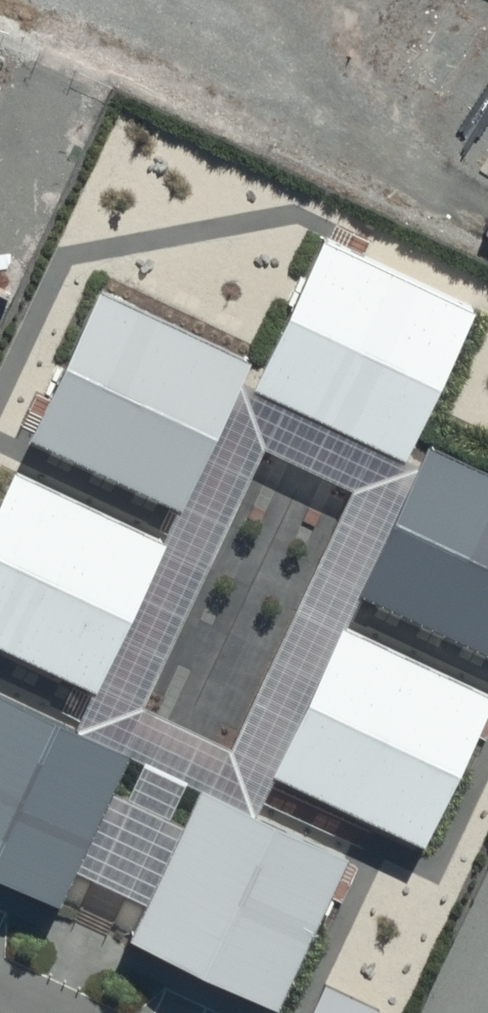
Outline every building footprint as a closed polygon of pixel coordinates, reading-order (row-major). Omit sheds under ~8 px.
[(476,311),(323,239),(251,390),(404,462),(476,311)] [(251,366),(98,294),(26,445),(179,517),(251,366)] [(431,450),(359,601),(487,662),(487,477),(431,450)] [(15,473),(0,505),(0,651),(96,696),(168,545),(15,473)] [(344,628),(273,779),(425,851),(487,719),(487,695),(344,628)] [(0,700),(0,880),(58,907),(128,761),(0,700)] [(349,864),(203,795),(133,941),(279,1010),(349,864)]
